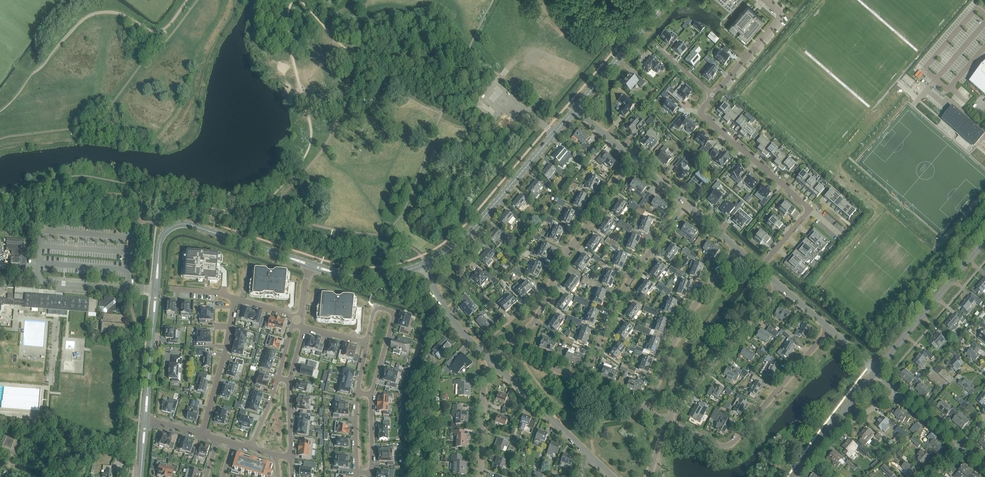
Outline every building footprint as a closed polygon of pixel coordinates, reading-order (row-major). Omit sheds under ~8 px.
[(739,0),(718,0),(727,8),(729,7),(731,9),(739,0)] [(729,30),(742,42),(747,36),(748,37),(761,23),(763,20),(762,19),(749,7),(746,10),(745,9),(730,26),(731,27),(729,30)] [(685,29),(691,23),(692,21),(686,20),(684,23),(685,24),(683,27),(685,29)] [(696,22),(693,25),(701,32),(703,33),(705,31),(703,30),(705,28),(701,24),(699,25),(696,22)] [(661,36),(661,37),(665,41),(664,41),(667,44),(668,43),(669,44),(671,42),(673,44),(678,38),(673,34),(671,36),(666,31),(664,33),(663,33),(660,36),(661,36)] [(710,39),(715,43),(719,39),(714,35),(710,39)] [(687,49),(679,42),(673,49),(681,56),(687,49)] [(724,65),(729,59),(725,56),(730,50),(725,46),(720,52),(720,51),(715,57),(718,60),(718,61),(720,63),(721,62),(724,65)] [(690,54),(685,60),(687,61),(688,60),(694,65),(700,59),(696,55),(699,52),(695,48),(692,52),(691,52),(690,54)] [(711,66),(703,75),(709,80),(712,77),(713,78),(716,75),(715,74),(718,71),(716,69),(718,66),(711,59),(707,56),(704,60),(708,63),(711,66)] [(641,67),(648,73),(647,72),(651,68),(657,73),(660,69),(663,71),(664,69),(662,67),(663,67),(651,57),(647,61),(647,62),(645,64),(645,63),(641,67)] [(969,82),(984,96),(984,63),(969,82)] [(622,83),(630,90),(636,83),(641,87),(645,83),(638,76),(635,79),(630,74),(622,83)] [(671,88),(667,92),(679,103),(682,99),(684,100),(687,97),(688,98),(690,95),(689,95),(692,91),(690,89),(690,88),(687,85),(686,86),(685,85),(682,89),(679,87),(675,92),(671,88)] [(635,105),(623,95),(618,100),(624,106),(619,112),(624,116),(629,110),(630,110),(635,105)] [(676,110),(678,108),(675,106),(675,105),(672,102),(671,103),(669,100),(663,107),(672,114),(674,113),(677,110),(676,110)] [(723,120),(731,111),(722,103),(717,109),(721,113),(718,116),(723,120)] [(969,152),(974,146),(984,135),(952,108),(937,125),(951,137),(956,131),(960,134),(955,140),(969,152)] [(739,118),(731,111),(723,120),(727,124),(730,120),(734,123),(739,118)] [(751,121),(753,118),(751,116),(749,114),(747,112),(744,115),(751,121)] [(634,118),(626,127),(627,128),(627,129),(628,130),(629,130),(632,132),(637,126),(640,129),(645,123),(640,119),(641,118),(636,113),(633,117),(634,118)] [(693,133),(698,127),(688,118),(685,121),(682,118),(680,121),(677,118),(672,124),(679,129),(683,124),(687,128),(686,129),(686,131),(690,133),(691,133),(692,132),(693,133)] [(747,125),(739,118),(734,123),(738,127),(735,130),(739,134),(747,125)] [(755,132),(747,125),(739,134),(744,138),(747,134),(750,138),(755,132)] [(573,136),(582,143),(580,145),(586,150),(590,145),(585,141),(589,137),(579,129),(573,136)] [(647,133),(648,133),(644,137),(640,142),(645,146),(646,145),(647,146),(648,146),(651,149),(659,140),(656,138),(657,137),(654,134),(655,134),(650,130),(647,133)] [(700,150),(705,155),(712,147),(708,143),(710,141),(704,137),(705,136),(702,133),(701,134),(700,133),(695,140),(703,147),(700,150)] [(762,153),(770,144),(761,137),(756,143),(760,146),(757,149),(762,153)] [(778,151),(770,144),(762,153),(766,157),(769,154),(773,157),(778,151)] [(662,153),(658,158),(661,160),(666,164),(668,163),(669,162),(672,158),(671,158),(672,157),(672,156),(670,154),(669,154),(668,155),(665,152),(668,149),(665,146),(660,151),(662,153)] [(561,147),(552,157),(556,160),(555,161),(558,164),(561,166),(570,156),(571,157),(572,158),(575,155),(567,148),(565,150),(561,147)] [(716,161),(722,166),(723,165),(724,165),(728,160),(729,158),(723,153),(721,156),(718,154),(719,153),(715,149),(710,155),(714,158),(715,157),(717,160),(716,161)] [(786,158),(778,151),(773,157),(777,160),(774,163),(778,167),(786,158)] [(604,162),(610,168),(616,161),(606,153),(603,156),(601,154),(596,160),(598,161),(597,162),(601,165),(601,164),(602,164),(604,162)] [(678,168),(675,171),(679,175),(679,177),(680,179),(683,179),(684,176),(685,177),(686,177),(685,176),(688,172),(689,171),(689,169),(686,166),(688,164),(682,158),(675,166),(678,168)] [(794,165),(786,158),(778,167),(783,171),(785,168),(789,171),(794,165)] [(563,172),(555,165),(553,168),(549,164),(541,174),(548,180),(555,171),(560,175),(563,172)] [(576,170),(570,177),(573,180),(585,167),(582,164),(578,168),(577,166),(575,168),(576,170)] [(595,172),(593,170),(587,165),(585,168),(591,173),(593,175),(595,172)] [(734,181),(738,184),(742,179),(739,177),(742,174),(742,173),(744,171),(737,165),(735,167),(734,167),(732,170),(730,173),(736,179),(734,181)] [(796,180),(800,183),(808,174),(804,171),(796,180)] [(688,184),(698,193),(709,181),(699,172),(695,177),(702,183),(699,186),(692,180),(688,184)] [(812,178),(808,174),(800,183),(804,187),(812,178)] [(600,180),(591,177),(592,176),(590,175),(588,179),(590,180),(588,183),(597,186),(600,180)] [(748,178),(745,176),(736,186),(741,190),(746,184),(752,189),(758,182),(753,178),(753,179),(749,176),(748,178)] [(812,178),(804,187),(808,190),(816,181),(812,178)] [(636,191),(641,183),(635,179),(627,190),(630,192),(633,189),(636,191)] [(550,188),(542,181),(540,184),(536,180),(527,190),(532,194),(530,196),(530,195),(529,196),(535,200),(534,199),(538,194),(537,192),(541,187),(547,191),(550,188)] [(708,199),(715,205),(722,198),(715,192),(722,184),(718,181),(710,190),(714,193),(708,199)] [(820,185),(816,181),(808,190),(812,194),(820,185)] [(586,190),(586,189),(594,193),(597,186),(588,183),(587,182),(585,186),(584,186),(582,188),(586,190)] [(647,187),(641,183),(636,191),(641,195),(647,187)] [(824,189),(820,185),(812,194),(817,198),(824,189)] [(760,203),(764,206),(771,198),(769,196),(771,193),(769,191),(770,190),(766,187),(765,188),(763,186),(758,192),(760,194),(763,198),(764,197),(765,198),(760,203)] [(824,197),(828,201),(835,194),(831,190),(824,197)] [(579,193),(576,199),(577,200),(585,203),(588,197),(579,193)] [(532,200),(526,195),(524,198),(520,194),(512,204),(519,210),(526,201),(529,203),(532,200)] [(835,194),(828,201),(833,205),(839,197),(835,194)] [(839,197),(833,205),(837,208),(843,201),(839,197)] [(657,209),(662,202),(657,198),(651,205),(657,209)] [(585,203),(577,200),(576,199),(573,205),(582,209),(585,203)] [(620,201),(616,207),(623,212),(627,206),(620,201)] [(727,202),(720,209),(725,214),(727,212),(732,217),(741,207),(741,206),(744,203),(741,201),(738,204),(737,203),(733,207),(727,202)] [(843,201),(837,208),(841,212),(847,204),(843,201)] [(668,206),(662,202),(657,209),(662,214),(664,215),(662,217),(663,218),(669,210),(666,208),(668,206)] [(791,214),(795,210),(786,202),(779,210),(785,215),(788,212),(791,214)] [(847,204),(841,212),(845,215),(851,208),(847,204)] [(623,212),(616,207),(612,212),(619,218),(623,212)] [(851,208),(845,215),(849,219),(855,211),(851,208)] [(562,215),(564,216),(567,218),(573,220),(575,214),(567,210),(565,209),(562,215)] [(733,221),(741,228),(745,224),(747,226),(752,220),(748,216),(745,219),(739,214),(742,211),(739,209),(734,215),(736,217),(733,221)] [(511,213),(507,210),(498,220),(508,229),(516,220),(518,221),(521,218),(513,211),(511,213)] [(573,220),(567,218),(564,216),(561,222),(570,226),(573,220)] [(783,224),(774,216),(766,225),(772,230),(776,226),(779,229),(783,224)] [(644,218),(641,224),(650,228),(652,221),(644,218)] [(546,219),(544,221),(551,224),(550,226),(551,228),(554,229),(552,233),(561,237),(563,230),(555,227),(556,226),(554,225),(555,223),(546,219)] [(607,219),(603,224),(610,230),(614,224),(607,219)] [(612,231),(610,230),(603,224),(599,230),(608,237),(612,231)] [(650,228),(641,224),(640,227),(637,226),(636,227),(635,230),(634,229),(639,231),(647,234),(650,228)] [(687,235),(692,228),(687,224),(685,226),(683,224),(677,231),(680,233),(682,231),(687,235)] [(502,235),(507,239),(509,236),(501,229),(499,232),(496,228),(487,238),(497,246),(498,247),(501,244),(497,241),(502,235)] [(697,236),(696,235),(698,232),(692,228),(687,235),(692,239),(690,241),(693,243),(697,236)] [(829,242),(814,229),(812,231),(814,233),(811,236),(824,248),(827,244),(824,241),(825,239),(829,242)] [(761,231),(754,239),(760,244),(763,240),(767,243),(770,239),(761,231)] [(561,237),(552,233),(549,239),(558,243),(561,237)] [(594,236),(590,242),(598,247),(600,244),(602,245),(603,244),(602,244),(604,242),(600,239),(599,240),(594,236)] [(629,242),(637,245),(640,239),(631,236),(629,242)] [(824,248),(811,236),(808,240),(806,238),(804,240),(816,250),(817,248),(821,251),(824,248)] [(9,271),(25,272),(25,265),(24,265),(25,260),(26,253),(22,253),(23,241),(6,239),(5,251),(6,251),(11,251),(11,258),(10,258),(10,265),(10,270),(9,271)] [(816,250),(804,240),(802,243),(804,245),(801,248),(814,259),(817,256),(814,252),(816,250)] [(598,247),(590,242),(586,248),(594,253),(598,247)] [(635,252),(637,245),(629,242),(626,248),(635,252)] [(708,254),(714,246),(708,242),(703,250),(708,254)] [(538,249),(540,250),(549,254),(552,247),(541,243),(538,249)] [(671,245),(667,251),(668,252),(674,256),(678,251),(671,245)] [(719,250),(714,246),(708,254),(714,258),(719,250)] [(814,259),(801,248),(798,252),(796,250),(794,252),(805,262),(807,260),(811,263),(814,259)] [(487,249),(479,258),(488,266),(492,261),(490,259),(493,256),(494,257),(498,260),(501,256),(493,249),(491,252),(487,249)] [(546,260),(549,254),(540,250),(539,253),(535,252),(534,255),(537,257),(537,256),(546,260)] [(674,256),(668,252),(667,251),(663,257),(670,262),(674,256)] [(184,270),(183,277),(183,278),(198,279),(203,280),(205,280),(205,279),(208,279),(208,280),(210,280),(218,281),(219,281),(219,273),(219,272),(216,272),(217,264),(219,264),(220,264),(220,263),(221,255),(220,255),(210,254),(208,254),(207,254),(205,253),(201,253),(186,252),(185,252),(185,260),(185,261),(187,261),(186,269),(184,269),(184,270)] [(804,264),(805,262),(794,252),(792,254),(794,256),(791,260),(804,271),(807,267),(804,264)] [(618,253),(616,259),(625,263),(627,256),(618,253)] [(578,260),(586,266),(589,262),(592,265),(593,262),(590,260),(583,255),(578,260)] [(625,263),(616,259),(613,266),(622,269),(625,263)] [(586,266),(578,260),(574,266),(582,271),(584,273),(586,270),(584,268),(586,266)] [(801,275),(804,271),(791,260),(788,263),(786,261),(784,264),(799,277),(796,273),(797,271),(801,275)] [(529,267),(540,272),(543,266),(532,261),(529,267)] [(658,263),(654,269),(662,274),(664,271),(666,273),(668,270),(665,269),(666,269),(658,263)] [(695,263),(692,269),(701,272),(703,266),(695,263)] [(537,278),(540,272),(529,267),(527,271),(530,273),(529,274),(537,278)] [(514,269),(512,271),(518,275),(521,278),(523,275),(520,273),(514,269)] [(603,277),(605,277),(613,281),(616,274),(608,271),(605,269),(604,271),(605,272),(603,277)] [(662,274),(654,269),(650,274),(657,280),(657,281),(659,282),(661,278),(660,277),(662,274)] [(701,272),(692,269),(690,276),(699,279),(701,272)] [(471,279),(480,286),(487,278),(490,280),(493,277),(485,271),(483,273),(479,270),(477,272),(476,274),(476,273),(471,279)] [(254,295),(264,296),(267,296),(275,296),(287,298),(288,292),(288,287),(289,281),(289,275),(283,275),(276,274),(271,274),(266,273),(253,272),(252,282),(251,294),(254,295)] [(677,286),(679,287),(688,291),(689,289),(690,289),(691,285),(690,285),(690,284),(684,282),(685,281),(681,278),(683,276),(677,272),(675,274),(680,278),(677,286)] [(572,276),(568,282),(569,283),(576,287),(580,282),(572,276)] [(613,281),(605,277),(602,284),(611,287),(613,281)] [(977,288),(975,290),(978,293),(980,291),(982,293),(984,289),(984,278),(976,288),(977,288)] [(501,281),(507,286),(509,289),(511,287),(504,279),(501,281)] [(521,286),(521,287),(527,294),(532,289),(526,282),(524,280),(521,283),(523,285),(521,286)] [(645,281),(641,287),(649,292),(653,286),(645,281)] [(576,287),(569,283),(568,282),(564,288),(571,293),(576,287)] [(518,284),(513,289),(515,291),(521,298),(527,294),(521,287),(518,284)] [(649,292),(641,287),(637,292),(641,295),(639,297),(645,301),(648,296),(647,295),(649,292)] [(685,297),(688,291),(679,287),(677,294),(685,297)] [(597,290),(595,296),(604,300),(606,293),(597,290)] [(503,298),(511,307),(516,303),(510,296),(506,291),(504,294),(506,295),(503,298)] [(1,308),(1,305),(14,306),(14,299),(12,299),(13,295),(8,294),(7,299),(0,298),(0,308),(1,308)] [(26,294),(25,307),(37,308),(37,307),(49,308),(48,310),(56,311),(56,314),(60,315),(60,311),(67,312),(68,311),(68,300),(63,300),(61,300),(61,301),(57,300),(54,300),(54,299),(50,299),(50,297),(38,296),(38,295),(26,294)] [(968,313),(966,311),(975,301),(979,305),(981,302),(972,294),(970,297),(969,296),(960,306),(963,309),(961,311),(966,316),(968,313)] [(464,304),(460,307),(469,317),(478,309),(465,295),(460,299),(464,304)] [(560,301),(568,307),(568,306),(569,307),(573,303),(571,302),(572,301),(564,296),(560,301)] [(604,300),(595,296),(593,303),(601,306),(604,300)] [(100,307),(100,308),(100,309),(101,311),(103,312),(105,313),(107,313),(113,314),(113,312),(117,312),(117,304),(114,304),(114,298),(104,297),(104,301),(99,301),(98,307),(100,307)] [(356,306),(356,301),(349,300),(343,299),(333,299),(324,298),(320,297),(319,300),(319,308),(318,320),(324,320),(329,321),(338,321),(346,322),(354,323),(355,318),(355,317),(355,313),(356,306)] [(506,312),(511,307),(503,298),(498,303),(500,305),(506,312)] [(89,308),(88,312),(96,313),(97,300),(89,299),(89,301),(89,308)] [(666,306),(675,309),(677,302),(669,299),(667,299),(666,301),(668,302),(666,306)] [(167,305),(166,308),(167,308),(166,314),(178,315),(178,309),(175,309),(175,303),(173,303),(173,302),(173,301),(168,301),(167,305)] [(568,307),(560,301),(556,307),(564,312),(568,307)] [(181,316),(189,316),(192,317),(192,311),(189,310),(190,304),(188,304),(188,303),(187,303),(187,302),(185,302),(183,302),(182,303),(181,316)] [(633,304),(629,310),(636,316),(641,310),(633,304)] [(202,310),(202,314),(213,315),(213,309),(206,309),(206,306),(200,306),(200,310),(202,310)] [(675,309),(666,306),(664,312),(672,315),(675,309)] [(587,316),(596,319),(599,313),(590,309),(587,308),(587,307),(585,311),(589,312),(587,316)] [(787,320),(790,313),(778,307),(773,315),(782,320),(783,318),(787,320)] [(247,321),(250,311),(248,310),(244,309),(242,315),(237,313),(236,319),(241,321),(247,322),(247,321)] [(629,310),(625,316),(632,321),(636,316),(629,310)] [(251,311),(250,311),(247,321),(250,322),(253,323),(255,312),(251,311)] [(483,311),(478,316),(480,318),(476,321),(484,331),(491,325),(484,316),(486,314),(483,311)] [(252,324),(254,325),(258,326),(261,326),(264,318),(261,318),(262,314),(258,313),(257,312),(256,312),(255,312),(253,323),(252,324)] [(950,333),(951,332),(951,331),(952,331),(953,331),(954,330),(955,330),(955,329),(956,328),(957,328),(957,327),(958,327),(958,326),(958,325),(959,324),(958,324),(960,321),(963,323),(965,320),(957,313),(955,316),(953,315),(945,325),(948,328),(946,330),(950,333)] [(125,316),(115,315),(103,314),(102,322),(101,322),(102,323),(101,333),(124,334),(125,324),(125,316)] [(213,319),(213,315),(202,314),(199,314),(199,320),(200,320),(200,323),(206,323),(206,320),(212,321),(212,319),(213,319)] [(411,316),(401,314),(400,319),(401,319),(399,326),(401,327),(400,329),(399,333),(409,336),(410,331),(411,331),(414,322),(410,321),(411,316)] [(557,315),(553,321),(560,326),(564,320),(557,315)] [(275,329),(278,318),(276,318),(276,317),(275,317),(275,318),(271,316),(270,321),(266,320),(264,327),(268,328),(268,327),(275,329)] [(594,325),(596,319),(587,316),(586,320),(582,318),(581,321),(582,321),(582,322),(585,323),(585,322),(594,325)] [(658,321),(657,325),(665,328),(668,322),(659,318),(660,317),(658,317),(657,318),(656,317),(655,320),(658,321)] [(284,334),(287,324),(284,323),(285,320),(280,319),(278,318),(275,329),(281,330),(281,332),(284,334)] [(560,326),(553,321),(548,326),(556,332),(560,326)] [(625,324),(621,329),(629,335),(633,329),(625,324)] [(794,335),(797,336),(797,335),(800,337),(801,335),(805,338),(811,328),(804,324),(800,331),(797,329),(794,335)] [(663,334),(665,328),(657,325),(655,328),(654,327),(653,330),(663,334)] [(580,335),(589,338),(591,332),(582,329),(583,328),(580,327),(578,326),(577,329),(581,331),(580,335)] [(166,333),(166,338),(173,339),(174,329),(166,328),(166,329),(165,329),(165,333),(166,333)] [(195,331),(195,338),(198,338),(198,337),(210,337),(210,336),(211,336),(211,333),(211,332),(210,332),(205,331),(203,331),(202,331),(202,328),(196,328),(196,331),(195,331)] [(629,335),(621,329),(617,335),(625,341),(625,340),(627,342),(629,340),(627,338),(629,335)] [(756,336),(760,338),(758,340),(762,342),(763,340),(768,342),(772,336),(760,329),(756,336)] [(779,333),(775,329),(773,332),(780,337),(782,335),(779,333)] [(784,331),(792,338),(794,336),(786,329),(784,331)] [(236,337),(245,338),(246,339),(247,332),(237,330),(236,334),(236,336),(236,337)] [(938,348),(948,337),(941,332),(939,335),(937,333),(929,343),(935,348),(936,346),(938,348)] [(268,338),(265,345),(278,349),(279,348),(280,346),(280,345),(280,344),(280,342),(276,341),(277,338),(269,335),(268,338)] [(586,345),(589,338),(580,335),(577,341),(586,345)] [(550,342),(551,339),(543,336),(541,341),(542,342),(540,348),(546,350),(550,342)] [(658,347),(660,341),(659,340),(658,339),(658,340),(654,338),(655,338),(650,336),(649,340),(651,341),(649,344),(658,347)] [(789,336),(788,338),(786,341),(787,342),(785,346),(786,346),(784,350),(783,350),(782,350),(781,349),(778,353),(782,357),(783,355),(788,358),(794,346),(793,346),(795,342),(789,339),(790,337),(789,336)] [(194,337),(194,343),(196,343),(196,345),(196,346),(202,346),(202,343),(203,343),(204,343),(211,344),(211,343),(211,339),(211,337),(210,337),(198,337),(198,338),(195,338),(194,337)] [(312,350),(315,338),(313,338),(311,337),(311,338),(310,337),(308,343),(305,342),(303,348),(307,349),(312,350)] [(323,347),(319,346),(321,340),(315,338),(312,350),(317,352),(322,353),(323,347)] [(432,350),(434,352),(433,353),(432,354),(433,356),(434,356),(435,356),(436,356),(439,360),(452,347),(448,344),(450,342),(450,341),(449,340),(448,339),(447,339),(447,340),(444,338),(432,350)] [(391,348),(394,349),(393,353),(399,355),(401,351),(407,352),(409,346),(408,346),(408,345),(409,341),(402,339),(401,344),(395,342),(394,344),(392,344),(391,348)] [(247,344),(244,344),(235,342),(234,346),(234,347),(234,348),(244,350),(246,350),(247,344)] [(330,343),(328,349),(325,348),(324,354),(334,357),(338,344),(337,344),(337,343),(333,342),(332,343),(330,343)] [(550,342),(546,350),(553,353),(556,344),(550,342)] [(972,359),(975,361),(980,356),(977,353),(981,348),(974,342),(971,345),(973,347),(972,350),(971,349),(966,354),(968,356),(967,358),(970,361),(972,359)] [(618,343),(614,349),(621,354),(625,349),(618,343)] [(649,344),(648,343),(645,350),(655,354),(658,347),(649,344)] [(348,360),(351,347),(346,345),(344,352),(340,351),(338,357),(348,360)] [(355,355),(357,349),(356,349),(356,348),(351,347),(348,360),(357,363),(359,356),(355,355)] [(196,348),(195,355),(201,355),(201,356),(204,356),(203,367),(211,367),(211,356),(209,356),(209,352),(206,352),(206,349),(196,348)] [(242,356),(244,350),(234,348),(233,348),(233,349),(233,350),(232,354),(242,356)] [(740,355),(752,361),(755,355),(744,348),(740,355)] [(275,356),(276,353),(265,349),(264,354),(274,357),(275,356)] [(621,354),(614,349),(610,354),(617,360),(621,354)] [(918,357),(913,362),(922,368),(926,363),(924,361),(927,357),(931,359),(934,357),(925,350),(923,353),(921,352),(918,357)] [(565,360),(572,362),(575,354),(569,351),(565,360)] [(451,359),(446,364),(450,367),(456,374),(464,366),(465,367),(467,368),(471,364),(467,360),(468,359),(463,354),(459,357),(454,362),(451,359)] [(575,354),(572,362),(578,365),(579,362),(582,363),(584,357),(580,355),(575,354)] [(961,358),(956,354),(954,356),(956,357),(949,366),(950,367),(948,369),(952,372),(954,370),(956,372),(963,363),(959,360),(961,358)] [(774,359),(771,357),(768,355),(764,361),(768,363),(762,374),(767,377),(768,375),(772,377),(779,366),(777,365),(779,361),(774,359)] [(172,365),(170,365),(170,364),(170,365),(169,365),(169,369),(170,369),(169,374),(168,374),(168,378),(169,378),(169,379),(177,379),(180,379),(180,374),(178,374),(178,366),(180,366),(181,357),(173,357),(172,365)] [(644,357),(642,363),(650,367),(653,360),(644,357)] [(227,375),(234,377),(238,365),(242,366),(244,361),(236,359),(235,364),(231,363),(231,362),(230,362),(230,363),(227,375),(226,375),(227,375)] [(300,374),(312,377),(314,369),(315,369),(317,363),(308,361),(307,367),(303,365),(300,374)] [(271,368),(271,366),(261,363),(259,368),(270,371),(271,368)] [(650,367),(642,363),(639,370),(648,373),(650,367)] [(601,376),(608,379),(611,370),(612,367),(604,364),(602,370),(603,370),(601,376)] [(611,370),(608,379),(614,381),(618,372),(616,372),(617,367),(613,364),(612,367),(611,370)] [(728,367),(724,374),(728,376),(727,378),(726,379),(732,382),(732,381),(733,379),(736,381),(740,375),(744,379),(749,373),(743,369),(741,371),(741,372),(738,370),(736,368),(735,369),(734,371),(733,370),(728,367)] [(399,379),(401,373),(400,373),(401,370),(395,368),(394,371),(386,369),(386,370),(385,369),(384,373),(385,373),(384,375),(385,375),(399,379)] [(342,369),(341,375),(353,378),(355,372),(342,369)] [(912,383),(914,385),(922,376),(919,373),(915,378),(905,370),(900,376),(901,377),(900,377),(903,380),(903,379),(910,385),(912,383)] [(258,380),(269,383),(270,378),(270,377),(264,376),(265,372),(260,371),(259,374),(258,373),(256,379),(258,380)] [(206,375),(199,373),(198,377),(201,377),(197,391),(205,393),(206,388),(206,389),(207,386),(208,382),(208,381),(206,381),(206,378),(205,378),(206,375)] [(353,378),(341,375),(340,381),(352,383),(353,378)] [(399,379),(385,375),(384,376),(383,380),(383,381),(391,383),(390,387),(396,389),(399,379)] [(761,384),(763,380),(758,377),(757,377),(754,375),(752,379),(756,381),(753,386),(750,385),(748,388),(751,390),(750,392),(752,393),(750,396),(754,398),(755,396),(756,396),(763,385),(761,384)] [(627,388),(634,391),(637,382),(630,379),(627,388)] [(269,383),(258,380),(257,384),(255,384),(255,385),(254,388),(260,389),(261,386),(267,388),(269,383)] [(459,396),(470,396),(471,385),(466,384),(466,381),(454,380),(454,384),(459,384),(459,396)] [(638,380),(637,382),(634,391),(640,393),(643,384),(642,384),(642,381),(638,380)] [(918,380),(914,385),(917,387),(916,390),(925,398),(931,392),(921,384),(922,383),(918,380)] [(961,380),(958,384),(964,389),(965,389),(969,392),(968,393),(971,395),(975,391),(973,389),(973,388),(974,387),(971,384),(970,385),(965,380),(963,382),(961,380)] [(295,389),(296,389),(296,390),(308,393),(310,386),(313,386),(313,383),(305,381),(304,384),(298,382),(298,384),(297,384),(297,385),(296,385),(295,389)] [(352,383),(340,381),(339,386),(350,389),(352,383)] [(236,385),(228,383),(227,386),(224,385),(223,390),(222,392),(221,397),(226,398),(226,399),(227,399),(228,399),(232,388),(235,389),(236,385)] [(718,399),(723,389),(722,388),(722,387),(719,386),(717,385),(715,388),(712,386),(708,393),(718,399)] [(351,389),(350,389),(339,386),(337,393),(349,395),(351,389)] [(262,397),(263,394),(252,391),(251,396),(261,399),(262,397)] [(496,400),(505,404),(508,396),(499,392),(496,400)] [(977,401),(983,406),(984,404),(984,393),(984,392),(977,401)] [(390,405),(390,398),(392,398),(392,394),(384,394),(383,397),(379,397),(378,398),(378,400),(378,401),(378,404),(389,405),(390,405)] [(733,411),(740,415),(746,403),(745,402),(746,399),(738,394),(736,398),(732,405),(736,407),(733,411)] [(297,399),(297,404),(310,406),(311,400),(310,400),(310,397),(304,396),(304,395),(301,395),(301,399),(298,399),(297,399)] [(167,412),(169,413),(170,413),(170,412),(171,412),(171,411),(172,409),(175,410),(178,401),(169,399),(169,402),(164,400),(162,405),(163,406),(162,411),(167,412)] [(341,400),(335,399),(334,402),(333,408),(348,410),(348,409),(349,409),(349,405),(348,405),(349,404),(340,403),(341,400)] [(196,422),(199,413),(196,413),(199,402),(192,400),(187,419),(196,422)] [(948,414),(951,417),(955,412),(955,411),(952,409),(951,410),(942,402),(937,408),(946,416),(948,414)] [(708,407),(700,403),(698,406),(696,405),(689,416),(696,420),(702,409),(706,411),(708,407)] [(297,404),(296,409),(297,409),(297,410),(303,410),(302,414),(309,415),(311,415),(311,411),(310,411),(310,406),(297,404)] [(388,412),(389,405),(378,404),(377,406),(378,406),(377,411),(383,411),(383,415),(389,415),(390,412),(388,412)] [(258,410),(258,408),(248,405),(246,410),(257,413),(258,410)] [(451,414),(456,420),(456,424),(468,425),(468,412),(460,412),(461,406),(453,405),(453,412),(451,414)] [(223,410),(219,409),(217,415),(216,415),(214,422),(215,422),(215,423),(219,424),(219,423),(224,424),(226,417),(225,417),(226,412),(229,412),(230,409),(224,407),(223,410)] [(348,410),(333,408),(333,409),(334,409),(333,414),(333,417),(339,418),(339,415),(348,416),(348,415),(349,412),(348,412),(348,410)] [(722,417),(715,429),(718,431),(718,430),(724,433),(730,422),(729,421),(731,418),(715,409),(709,421),(710,419),(711,419),(711,418),(716,421),(719,416),(722,417)] [(892,412),(894,414),(894,415),(897,417),(896,419),(899,421),(900,420),(903,422),(904,420),(907,422),(910,418),(910,417),(908,416),(899,409),(898,410),(896,409),(892,412)] [(240,413),(238,418),(241,419),(240,423),(242,423),(241,426),(250,428),(251,425),(252,425),(253,420),(245,417),(246,415),(246,412),(241,410),(240,413)] [(962,429),(967,424),(968,422),(963,417),(961,419),(957,415),(958,414),(955,412),(951,417),(954,419),(952,421),(962,429)] [(495,423),(505,426),(508,418),(498,415),(495,423)] [(531,418),(523,415),(520,423),(521,423),(519,429),(523,430),(525,425),(528,426),(528,427),(533,429),(536,422),(531,420),(531,418)] [(876,425),(882,430),(889,422),(883,417),(876,425)] [(378,435),(378,440),(388,440),(388,435),(388,431),(387,427),(389,427),(389,421),(384,421),(384,427),(379,427),(379,435),(378,435)] [(345,423),(336,422),(334,433),(348,434),(348,433),(349,432),(349,431),(349,430),(348,430),(348,429),(348,427),(345,426),(345,423)] [(917,432),(921,427),(916,423),(910,430),(914,433),(916,431),(917,432)] [(898,427),(895,430),(904,438),(907,434),(898,427)] [(874,435),(866,428),(859,436),(860,437),(858,441),(864,446),(874,435)] [(464,435),(464,431),(455,430),(455,437),(457,437),(457,447),(467,448),(467,435),(464,435)] [(539,431),(534,443),(539,445),(541,441),(545,443),(548,434),(539,431)] [(932,448),(937,453),(943,447),(935,439),(937,437),(932,432),(927,437),(929,440),(926,443),(928,446),(927,446),(930,449),(932,448)] [(157,438),(156,444),(159,445),(164,447),(168,435),(163,433),(163,434),(162,434),(161,439),(157,438)] [(173,436),(168,435),(164,447),(164,448),(169,450),(169,449),(173,450),(174,444),(171,443),(173,436)] [(347,440),(341,439),(342,436),(339,436),(332,435),(331,439),(335,439),(334,446),(347,448),(347,447),(348,447),(349,443),(348,443),(348,442),(347,442),(347,440)] [(0,445),(11,449),(14,441),(3,437),(0,445)] [(918,447),(921,444),(913,437),(910,440),(918,447)] [(312,450),(313,443),(313,439),(304,438),(304,442),(300,441),(300,446),(299,446),(299,448),(312,450)] [(178,444),(176,450),(179,451),(179,452),(185,454),(189,441),(183,439),(181,445),(178,444)] [(507,448),(509,443),(497,439),(494,448),(503,451),(505,447),(507,448)] [(858,447),(849,439),(842,447),(846,450),(843,453),(849,457),(858,447)] [(193,442),(189,441),(185,454),(193,456),(195,449),(192,448),(194,443),(193,442)] [(547,454),(552,456),(553,453),(557,454),(560,446),(552,443),(547,454)] [(197,448),(195,456),(198,457),(205,459),(209,446),(207,446),(207,445),(205,445),(204,445),(203,445),(202,444),(200,449),(197,448)] [(868,452),(861,446),(859,448),(863,452),(862,453),(865,455),(868,452)] [(379,455),(394,456),(394,450),(394,447),(388,447),(388,450),(379,450),(378,450),(378,454),(379,454),(379,455)] [(311,457),(312,450),(299,448),(299,450),(299,451),(298,455),(302,456),(301,459),(311,460),(311,457)] [(918,455),(919,457),(917,459),(923,465),(930,458),(922,450),(918,455)] [(843,459),(842,459),(834,451),(828,457),(833,461),(831,464),(837,469),(839,466),(841,464),(842,464),(843,463),(843,461),(843,459)] [(333,461),(348,463),(348,462),(348,461),(349,457),(348,457),(340,456),(340,453),(335,452),(334,455),(333,455),(333,461)] [(237,454),(233,468),(263,476),(271,476),(273,472),(269,471),(270,467),(263,465),(263,464),(263,465),(257,463),(257,462),(256,463),(250,461),(250,460),(244,459),(244,457),(237,454)] [(560,466),(565,468),(566,465),(570,467),(573,458),(564,454),(560,466)] [(394,462),(394,456),(379,455),(379,456),(379,457),(379,461),(379,462),(387,462),(387,465),(393,466),(393,462),(394,462)] [(454,475),(466,475),(466,463),(463,463),(463,456),(452,455),(452,463),(454,463),(454,464),(451,464),(451,468),(454,468),(454,475)] [(494,467),(503,470),(504,466),(506,467),(508,462),(497,458),(494,467)] [(848,460),(846,462),(851,467),(850,468),(854,471),(857,468),(848,460)] [(161,462),(158,461),(155,470),(159,470),(158,474),(162,475),(162,476),(163,476),(163,475),(165,476),(168,464),(161,463),(161,462)] [(348,463),(333,461),(335,461),(335,467),(333,466),(333,470),(338,470),(339,467),(347,468),(348,468),(349,464),(348,464),(348,463)] [(877,461),(870,466),(873,469),(880,464),(877,461)] [(317,464),(305,462),(304,467),(300,467),(299,475),(311,476),(312,468),(316,469),(317,464)] [(906,476),(911,476),(916,472),(910,466),(906,462),(902,467),(902,468),(905,470),(902,473),(905,475),(905,476),(906,476)] [(167,466),(168,464),(165,476),(167,476),(166,476),(167,476),(169,476),(172,476),(173,472),(176,473),(178,467),(174,466),(174,467),(167,466)] [(963,476),(969,469),(964,464),(953,476),(954,476),(962,476),(963,476)] [(114,470),(111,470),(111,466),(103,466),(103,470),(106,470),(106,474),(103,473),(102,476),(113,476),(114,470)] [(188,466),(185,476),(190,476),(199,476),(200,472),(194,471),(195,467),(188,466)] [(888,468),(886,470),(888,473),(893,476),(895,475),(891,470),(888,468)] [(969,469),(963,476),(964,476),(970,476),(973,473),(969,469)]
